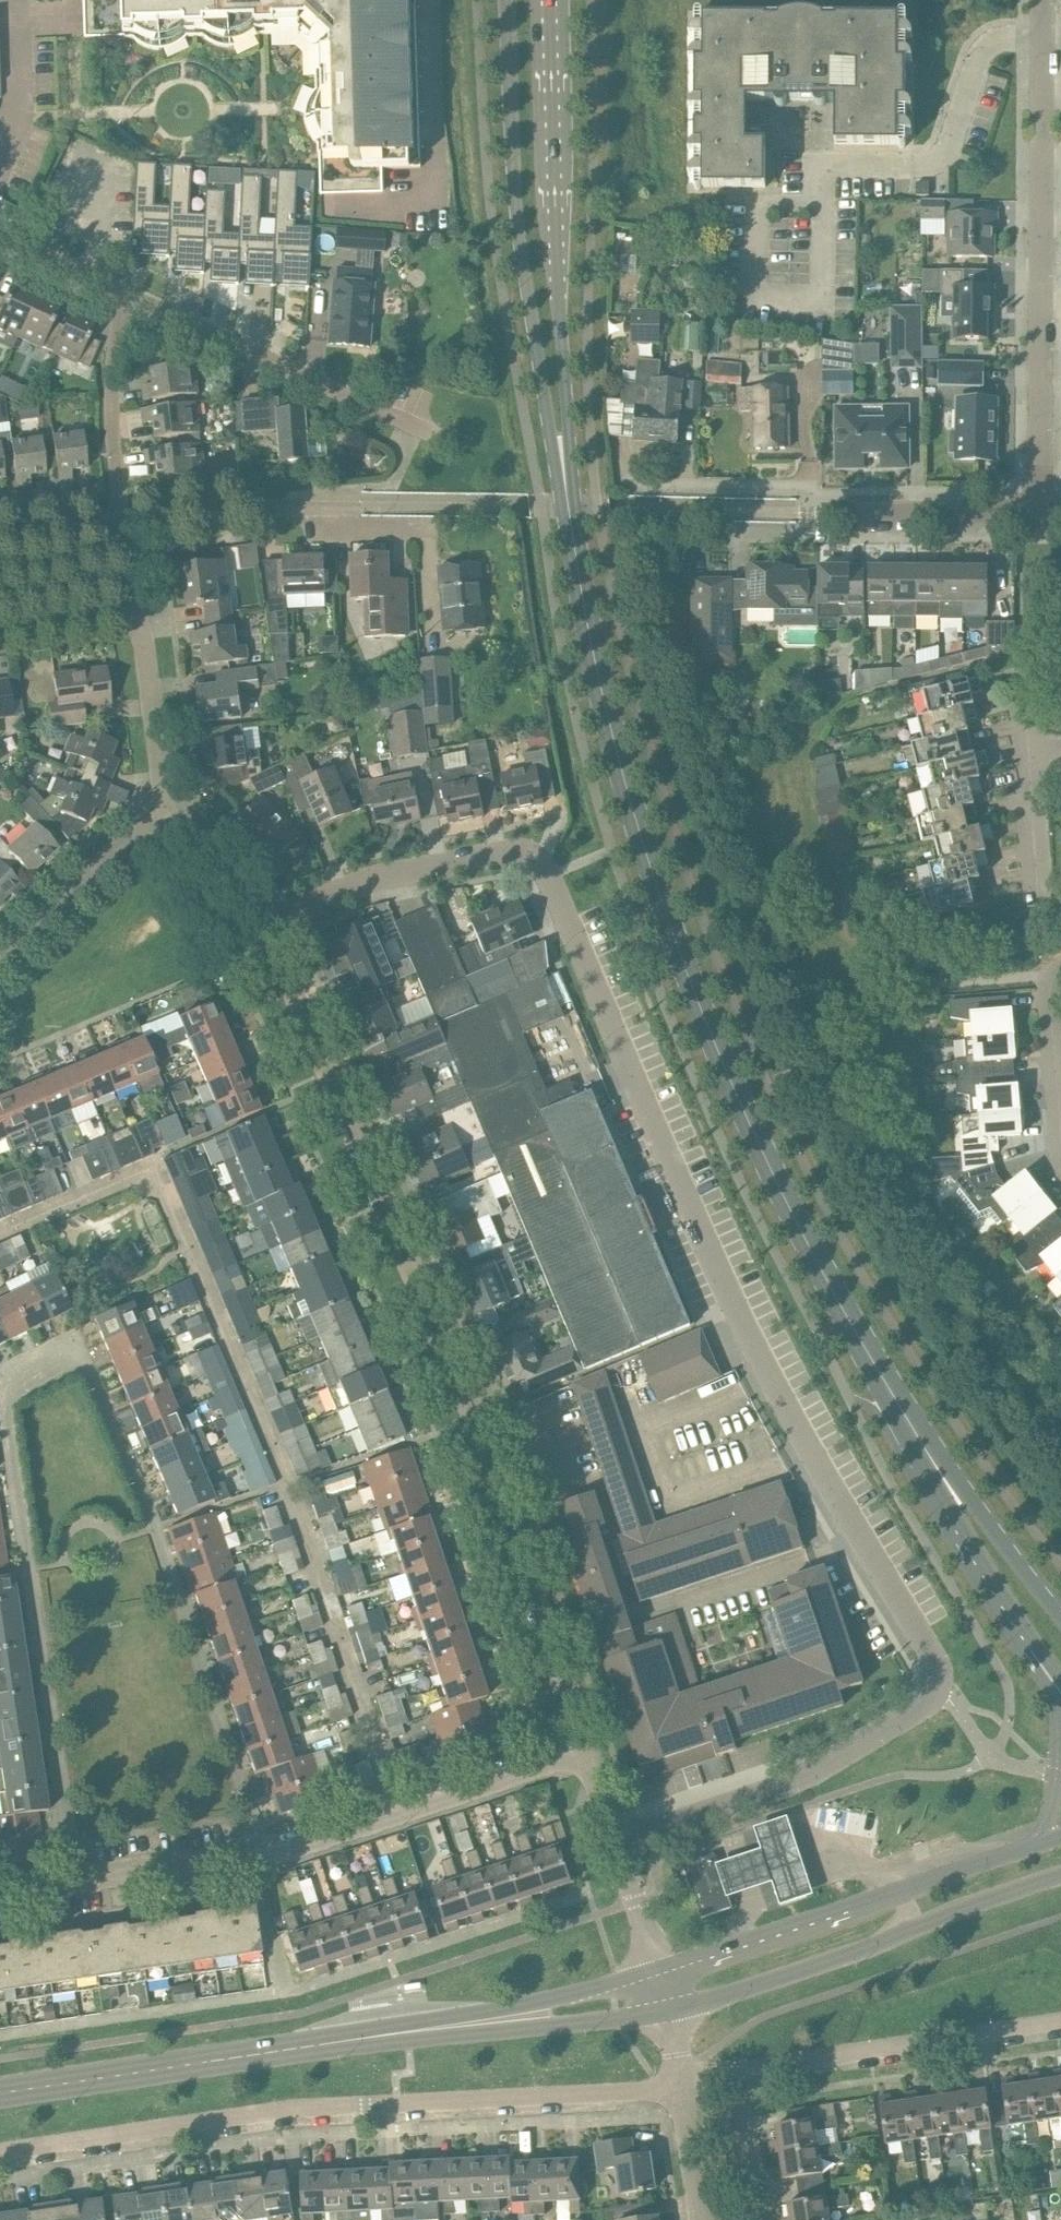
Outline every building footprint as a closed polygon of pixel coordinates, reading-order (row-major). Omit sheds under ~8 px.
[(90,37),(85,37),(85,38),(124,37),(124,38),(133,38),(136,40),(138,42),(141,44),(143,45),(146,46),(149,47),(152,48),(155,49),(161,49),(161,37),(194,36),(203,36),(206,38),(208,40),(211,41),(213,43),(216,44),(219,45),(222,46),(225,46),(228,47),(231,47),(231,35),(257,34),(266,34),(271,34),(301,33),(315,45),(316,72),(316,89),(314,91),(312,94),(311,96),(309,99),(308,102),(307,105),(306,108),(306,111),(305,114),(305,117),(317,116),(318,153),(320,153),(320,187),(363,186),(363,191),(383,191),(382,180),(383,180),(382,169),(421,167),(416,0),(89,0),(90,37)] [(800,101),(801,17),(779,17),(779,19),(767,19),(767,17),(702,16),(702,27),(695,27),(694,27),(692,29),(691,31),(690,33),(689,35),(689,37),(695,37),(703,37),(703,50),(695,50),(693,51),(692,53),(690,55),(689,57),(689,59),(689,61),(695,61),(695,100),(693,101),(692,102),(691,103),(690,105),(689,107),(689,110),(703,110),(702,123),(695,123),(694,143),(693,144),(691,146),(690,147),(689,149),(689,151),(688,153),(702,153),(702,166),(694,166),(693,167),(692,168),(690,170),(690,171),(689,173),(689,175),(688,177),(694,177),(694,187),(695,188),(695,189),(696,190),(698,191),(700,190),(701,189),(702,188),(702,187),(766,187),(766,142),(747,142),(747,101),(766,101),(766,98),(775,98),(775,101),(775,103),(776,104),(777,105),(778,107),(779,107),(780,107),(782,107),(784,107),(785,106),(786,104),(787,103),(787,101),(800,101)] [(823,17),(801,17),(800,101),(814,101),(814,103),(814,104),(816,106),(817,107),(818,107),(820,107),(822,107),(823,106),(825,105),(825,104),(826,103),(826,101),(826,98),(835,98),(835,144),(898,145),(899,146),(900,147),(900,148),(901,148),(902,148),(904,148),(905,148),(905,147),(906,146),(906,145),(906,134),(912,134),(912,133),(912,132),(911,130),(911,129),(910,127),(909,126),(907,125),(906,124),(898,124),(898,111),(912,111),(912,109),(912,107),(911,106),(911,105),(909,103),(908,102),(906,100),(906,61),(912,61),(912,59),(912,57),(911,55),(910,55),(909,54),(908,53),(906,51),(898,51),(898,38),(912,38),(912,36),(912,34),(911,32),(910,31),(909,29),(906,27),(899,27),(899,17),(835,17),(835,19),(823,19),(823,17)] [(157,164),(137,163),(135,205),(134,235),(135,235),(140,235),(149,236),(148,248),(149,248),(149,254),(149,255),(167,256),(167,257),(170,257),(170,252),(169,252),(171,207),(170,207),(155,206),(157,164)] [(204,262),(206,223),(206,215),(205,215),(190,214),(192,166),(173,165),(170,207),(171,207),(169,252),(170,252),(183,253),(183,265),(183,271),(183,272),(184,272),(201,273),(204,273),(205,262),(204,262)] [(210,168),(210,184),(225,185),(225,169),(210,168)] [(244,169),(244,176),(262,177),(278,178),(278,171),(244,169)] [(276,266),(275,279),(288,280),(289,280),(288,285),(288,286),(289,286),(307,287),(307,288),(309,288),(311,254),(313,228),(313,227),(311,227),(295,227),(298,172),(278,171),(278,178),(275,236),(276,236),(274,266),(276,266)] [(244,176),(243,176),(240,234),(241,234),(239,264),(240,264),(252,265),(253,265),(253,278),(253,283),(253,284),(254,285),(271,285),(271,286),(274,286),(275,279),(276,266),(274,266),(276,236),(275,236),(259,235),(262,177),(244,176)] [(929,183),(916,183),(916,196),(929,196),(929,183)] [(240,264),(239,264),(241,234),(240,234),(224,233),(226,191),(207,190),(205,215),(206,215),(206,223),(204,262),(205,262),(218,263),(217,276),(218,276),(218,281),(218,282),(219,283),(236,283),(236,284),(239,284),(240,264)] [(945,200),(922,200),(922,220),(945,220),(945,200)] [(990,213),(950,213),(949,257),(993,257),(993,228),(990,228),(990,213)] [(348,230),(347,239),(346,249),(358,250),(359,231),(348,230)] [(387,233),(359,231),(358,250),(386,252),(387,233)] [(393,234),(392,247),(408,248),(409,235),(393,234)] [(643,242),(614,241),(614,256),(643,256),(643,242)] [(330,344),(350,346),(356,269),(338,268),(337,281),(335,281),(332,322),(330,344)] [(374,271),(356,269),(350,346),(370,347),(371,325),(375,284),(373,284),(374,271)] [(990,301),(994,301),(994,286),(964,286),(964,270),(941,270),(941,297),(955,297),(955,339),(986,340),(986,313),(989,313),(990,301)] [(18,337),(35,299),(11,288),(6,300),(0,297),(0,328),(18,337)] [(53,352),(53,351),(64,326),(53,321),(59,310),(35,299),(18,337),(41,348),(42,347),(53,352)] [(921,367),(921,307),(892,308),(892,368),(921,367)] [(660,311),(647,310),(631,310),(632,345),(660,345),(660,311)] [(69,314),(53,351),(53,352),(52,353),(77,364),(77,363),(89,368),(100,343),(88,338),(94,326),(69,314)] [(699,324),(679,323),(679,350),(686,350),(686,368),(693,368),(693,369),(701,369),(702,351),(699,351),(699,324)] [(720,330),(704,329),(703,353),(719,354),(720,330)] [(877,344),(855,345),(855,364),(877,364),(877,344)] [(654,442),(660,373),(660,361),(638,360),(636,383),(622,382),(621,404),(635,405),(633,440),(654,442)] [(741,363),(707,360),(706,378),(710,378),(710,383),(739,385),(741,363)] [(939,385),(982,386),(983,364),(940,362),(939,385)] [(166,397),(188,395),(199,393),(197,385),(195,363),(151,369),(153,383),(153,385),(143,386),(144,400),(166,397)] [(853,395),(853,370),(822,371),(823,395),(824,395),(824,394),(836,395),(853,395)] [(672,374),(660,373),(655,442),(678,444),(682,382),(671,381),(672,374)] [(2,374),(0,378),(0,391),(7,394),(14,380),(2,374)] [(701,382),(687,381),(685,409),(700,410),(701,401),(701,382)] [(789,448),(788,388),(751,389),(752,449),(789,448)] [(309,460),(328,458),(326,438),(307,439),(305,409),(304,408),(301,409),(299,408),(278,409),(277,399),(242,402),(244,433),(279,430),(281,462),(309,460)] [(959,399),(958,431),(950,431),(950,454),(957,454),(957,459),(995,461),(995,452),(996,452),(997,400),(959,399)] [(200,433),(196,402),(142,409),(144,423),(154,422),(156,438),(200,433)] [(908,423),(908,407),(884,408),(884,421),(860,422),(860,408),(836,408),(836,424),(847,424),(847,437),(836,437),(836,469),(864,468),(863,455),(868,455),(868,458),(878,458),(877,455),(882,455),(882,468),(909,468),(909,437),(904,437),(904,423),(908,423)] [(13,458),(11,442),(10,432),(0,433),(0,479),(5,478),(2,459),(13,458)] [(87,468),(83,433),(52,437),(58,482),(73,480),(71,470),(87,468)] [(13,458),(16,479),(17,488),(31,486),(30,475),(46,473),(43,451),(41,438),(11,442),(13,458)] [(206,474),(202,443),(145,451),(146,465),(157,464),(159,480),(180,477),(204,474),(206,474)] [(204,474),(180,477),(181,480),(182,489),(205,486),(204,474)] [(211,550),(213,563),(225,561),(224,548),(211,550)] [(365,637),(374,637),(406,635),(405,621),(409,621),(408,579),(390,580),(389,557),(371,558),(371,554),(351,555),(353,600),(367,599),(372,604),(373,619),(364,619),(365,637)] [(261,567),(275,664),(287,663),(287,662),(296,661),(295,638),(289,638),(287,595),(325,593),(324,556),(284,558),(285,567),(261,567)] [(964,567),(963,617),(988,617),(988,603),(988,567),(982,567),(982,560),(964,560),(964,567)] [(206,617),(232,613),(230,599),(220,600),(216,578),(227,576),(225,561),(213,563),(182,567),(187,606),(200,604),(200,606),(205,606),(206,617)] [(485,629),(480,563),(440,567),(441,588),(445,632),(485,629)] [(748,566),(748,610),(775,610),(775,625),(818,625),(819,617),(819,588),(808,588),(808,572),(781,572),(781,566),(748,566)] [(849,566),(819,566),(819,588),(819,617),(864,617),(864,587),(849,587),(849,566)] [(893,567),(869,567),(868,617),(893,617),(893,567)] [(893,567),(893,617),(916,617),(916,567),(893,567)] [(916,617),(940,617),(940,567),(916,567),(916,617)] [(963,621),(963,617),(964,567),(940,567),(940,617),(940,621),(963,621)] [(731,580),(693,580),(693,659),(730,659),(731,580)] [(232,613),(206,617),(208,630),(191,633),(193,647),(202,645),(205,665),(227,663),(248,659),(246,646),(237,647),(232,613)] [(987,622),(983,622),(983,626),(983,646),(983,659),(984,658),(997,655),(1013,651),(1014,650),(1014,622),(1013,622),(987,622)] [(340,654),(340,637),(331,637),(324,644),(324,654),(340,654)] [(963,652),(950,656),(953,667),(966,663),(963,654),(963,652)] [(423,711),(425,726),(455,724),(450,657),(420,660),(424,711),(423,711)] [(919,675),(942,669),(940,660),(940,658),(916,665),(916,666),(919,675)] [(289,678),(287,663),(275,664),(256,667),(217,672),(219,685),(198,688),(203,723),(224,720),(242,717),(238,691),(278,685),(278,679),(289,678)] [(903,668),(892,669),(892,682),(919,675),(916,666),(916,665),(903,668)] [(48,703),(51,728),(84,724),(82,706),(110,703),(105,668),(54,675),(58,701),(48,703)] [(892,682),(892,669),(873,670),(874,685),(885,684),(892,682)] [(928,714),(974,703),(971,693),(982,691),(979,676),(922,690),(928,714)] [(840,679),(818,681),(819,696),(841,694),(840,679)] [(12,715),(10,703),(7,681),(0,682),(0,716),(12,715)] [(420,690),(388,694),(396,758),(429,754),(428,750),(427,741),(425,726),(423,711),(420,690)] [(974,703),(928,714),(916,717),(922,741),(968,730),(966,723),(978,720),(974,703)] [(334,717),(328,724),(330,732),(339,734),(345,727),(342,719),(334,717)] [(250,779),(251,778),(261,773),(258,749),(246,751),(242,726),(210,730),(211,742),(205,743),(209,771),(218,770),(219,777),(214,779),(221,793),(229,789),(249,778),(249,779),(250,779)] [(549,729),(526,732),(528,745),(551,742),(549,729)] [(968,730),(922,741),(911,744),(917,767),(928,764),(945,760),(962,756),(960,749),(972,746),(968,730)] [(66,767),(111,786),(111,785),(108,784),(113,771),(109,769),(113,758),(109,756),(115,743),(95,734),(90,732),(86,741),(72,735),(65,752),(71,754),(66,767)] [(438,740),(427,741),(428,750),(439,749),(438,740)] [(443,758),(430,761),(431,773),(438,818),(448,816),(449,823),(484,816),(479,793),(495,790),(499,810),(500,809),(496,788),(486,740),(468,743),(473,765),(464,767),(445,770),(443,758)] [(336,748),(334,753),(336,758),(342,760),(347,758),(349,753),(347,748),(341,746),(336,748)] [(551,776),(546,750),(524,755),(527,770),(502,775),(505,790),(509,811),(543,804),(538,781),(550,778),(554,797),(555,797),(551,776)] [(928,764),(934,788),(979,777),(978,770),(989,767),(986,752),(962,758),(962,756),(945,760),(928,764)] [(304,753),(278,766),(284,780),(286,779),(295,802),(309,796),(322,826),(352,814),(333,769),(315,777),(304,753)] [(816,767),(837,762),(835,755),(814,759),(816,767)] [(278,766),(261,773),(251,778),(259,793),(284,780),(278,766)] [(68,839),(86,823),(92,807),(96,809),(101,798),(105,800),(111,786),(66,767),(69,769),(64,781),(58,779),(51,795),(43,801),(37,805),(51,820),(68,839)] [(979,777),(934,788),(923,791),(928,814),(974,803),(972,796),(983,793),(979,777)] [(359,781),(365,807),(373,805),(377,823),(394,819),(396,825),(421,820),(416,799),(413,780),(400,783),(399,778),(371,783),(370,779),(359,781)] [(31,788),(26,793),(30,797),(36,804),(37,805),(43,801),(31,788)] [(843,811),(837,789),(816,794),(821,816),(843,811)] [(9,871),(18,862),(30,874),(59,848),(41,829),(51,820),(37,805),(36,804),(30,797),(19,807),(34,823),(8,847),(0,838),(0,861),(9,871)] [(299,837),(264,798),(253,809),(237,823),(272,862),(297,839),(296,839),(299,837)] [(974,803),(928,814),(917,817),(923,842),(935,839),(968,830),(966,822),(977,819),(974,803)] [(941,862),(985,851),(983,842),(995,839),(991,825),(968,830),(935,839),(941,862)] [(985,851),(941,862),(929,865),(934,888),(979,877),(977,869),(989,866),(985,851)] [(843,853),(830,856),(832,865),(833,865),(845,862),(843,853)] [(11,892),(3,884),(12,875),(0,861),(0,902),(11,892)] [(979,877),(934,888),(923,891),(929,916),(974,905),(971,895),(983,892),(979,877)] [(864,906),(858,883),(841,888),(849,909),(864,906)] [(483,939),(470,945),(481,972),(509,960),(508,959),(508,960),(502,946),(529,935),(511,892),(510,892),(515,902),(475,919),(483,939)] [(547,977),(535,949),(509,960),(481,972),(470,945),(455,951),(436,906),(396,923),(435,1015),(438,1023),(547,977)] [(388,937),(379,917),(319,943),(327,963),(335,960),(341,974),(353,968),(364,995),(365,995),(385,986),(397,981),(380,941),(388,937)] [(570,1082),(535,1097),(511,1040),(564,1017),(547,977),(438,1023),(447,1045),(452,1055),(459,1072),(469,1097),(471,1102),(487,1138),(495,1158),(528,1236),(537,1257),(575,1347),(585,1370),(695,1323),(642,1198),(638,1200),(592,1092),(577,1099),(570,1082)] [(344,1003),(345,1005),(351,1002),(361,1028),(356,1030),(365,1052),(368,1061),(391,1053),(396,1067),(429,1053),(447,1045),(438,1023),(435,1015),(427,997),(390,1012),(387,1003),(392,1001),(385,986),(365,995),(364,995),(344,1003)] [(1018,1032),(1017,1025),(1014,1018),(1012,1018),(1011,1011),(988,1013),(987,998),(950,1001),(951,1018),(968,1021),(972,1020),(974,1038),(1018,1034),(1018,1032)] [(187,1038),(188,1039),(229,1022),(225,1012),(220,1014),(215,1002),(179,1018),(184,1028),(187,1038)] [(934,1002),(923,1003),(924,1017),(936,1016),(934,1002)] [(229,1022),(188,1039),(197,1061),(233,1046),(228,1034),(233,1032),(229,1022)] [(147,1047),(151,1056),(155,1054),(170,1047),(188,1039),(187,1038),(184,1028),(165,1037),(163,1031),(144,1039),(147,1047)] [(966,1058),(954,1062),(956,1078),(993,1075),(992,1061),(1015,1059),(1015,1052),(1017,1051),(1018,1044),(1019,1037),(1018,1034),(974,1038),(965,1039),(966,1058)] [(119,1042),(136,1083),(141,1095),(163,1085),(151,1056),(147,1047),(144,1039),(143,1038),(131,1043),(129,1038),(119,1042)] [(99,1056),(114,1092),(136,1083),(119,1042),(108,1046),(111,1051),(99,1056)] [(452,1055),(447,1045),(429,1053),(396,1067),(400,1078),(380,1086),(392,1117),(417,1106),(424,1122),(440,1115),(471,1102),(469,1097),(459,1072),(452,1055)] [(197,1061),(206,1082),(247,1065),(243,1055),(238,1057),(233,1046),(197,1061)] [(170,1047),(155,1054),(158,1062),(173,1056),(170,1047)] [(92,1101),(114,1092),(98,1053),(95,1048),(74,1057),(75,1060),(92,1101)] [(56,1075),(71,1110),(92,1101),(75,1060),(65,1064),(67,1070),(56,1075)] [(206,1082),(215,1103),(251,1088),(246,1077),(251,1075),(247,1065),(206,1082)] [(938,1070),(927,1070),(927,1078),(939,1078),(938,1070)] [(49,1119),(71,1110),(56,1075),(44,1080),(42,1074),(32,1078),(49,1119)] [(970,1115),(980,1114),(1024,1110),(1024,1108),(1023,1100),(1020,1094),(1018,1094),(1017,1086),(994,1088),(993,1075),(956,1078),(957,1094),(969,1096),(970,1114),(970,1115)] [(12,1093),(27,1128),(49,1119),(32,1078),(21,1083),(24,1088),(12,1093)] [(173,1096),(188,1090),(184,1081),(169,1088),(173,1096)] [(256,1100),(251,1088),(215,1103),(224,1125),(265,1108),(261,1097),(256,1100)] [(188,1090),(173,1096),(176,1105),(191,1099),(188,1090)] [(6,1137),(11,1150),(33,1141),(27,1128),(12,1093),(1,1098),(0,1097),(0,1124),(6,1137)] [(404,1149),(405,1150),(410,1148),(427,1187),(495,1158),(487,1138),(471,1102),(440,1115),(447,1131),(404,1149)] [(1025,1113),(1024,1110),(980,1114),(981,1131),(977,1131),(961,1138),(963,1173),(979,1169),(994,1164),(990,1152),(999,1151),(998,1137),(1021,1135),(1021,1128),(1023,1127),(1024,1120),(1025,1113)] [(184,1136),(175,1114),(169,1116),(175,1130),(164,1134),(167,1143),(184,1136)] [(150,1117),(129,1127),(132,1136),(133,1135),(143,1159),(154,1154),(152,1149),(162,1145),(150,1117)] [(214,1137),(224,1161),(272,1141),(262,1117),(242,1126),(214,1137)] [(206,1133),(202,1124),(187,1130),(191,1139),(206,1133)] [(132,1136),(129,1127),(107,1136),(121,1168),(132,1164),(122,1140),(132,1136)] [(122,1140),(132,1164),(143,1159),(133,1135),(132,1136),(122,1140)] [(102,1138),(85,1145),(89,1154),(91,1153),(101,1149),(111,1173),(121,1168),(107,1136),(102,1138)] [(224,1161),(233,1184),(281,1163),(272,1141),(224,1161)] [(89,1154),(85,1145),(69,1152),(72,1161),(82,1157),(89,1154)] [(101,1149),(91,1153),(101,1177),(111,1173),(101,1149)] [(101,1177),(91,1153),(89,1154),(82,1157),(92,1181),(101,1177)] [(176,1154),(164,1159),(174,1183),(186,1178),(176,1154)] [(62,1165),(59,1156),(42,1164),(46,1172),(53,1169),(62,1165)] [(282,1163),(233,1184),(232,1184),(242,1207),(255,1202),(262,1200),(261,1199),(291,1186),(282,1163)] [(963,1173),(951,1177),(960,1189),(957,1194),(978,1219),(989,1215),(997,1226),(1009,1217),(1045,1189),(1041,1185),(1039,1183),(1034,1179),(1032,1178),(1030,1179),(1025,1174),(1007,1188),(998,1177),(994,1164),(979,1169),(963,1173)] [(46,1172),(43,1173),(53,1197),(63,1193),(53,1169),(46,1172)] [(43,1173),(33,1177),(43,1201),(53,1197),(43,1173)] [(183,1205),(195,1200),(207,1195),(198,1173),(186,1178),(174,1183),(178,1194),(183,1205)] [(34,1205),(43,1201),(33,1177),(24,1181),(34,1205)] [(471,1259),(503,1246),(491,1218),(503,1213),(489,1179),(436,1202),(437,1203),(445,1200),(454,1220),(438,1226),(450,1254),(466,1248),(471,1259)] [(34,1205),(24,1181),(2,1190),(5,1197),(12,1214),(34,1205)] [(261,1199),(262,1200),(271,1222),(307,1207),(297,1183),(291,1186),(261,1199)] [(1046,1191),(1045,1189),(1009,1217),(1020,1231),(1017,1234),(1008,1245),(1007,1248),(1016,1260),(1046,1237),(1037,1226),(1056,1212),(1051,1206),(1053,1204),(1050,1197),(1046,1191)] [(5,1197),(2,1190),(0,1191),(0,1219),(12,1214),(5,1197)] [(193,1229),(205,1224),(195,1200),(183,1205),(188,1217),(193,1229)] [(281,1245),(317,1230),(307,1207),(271,1222),(260,1227),(270,1250),(281,1245)] [(211,1248),(215,1246),(210,1234),(221,1229),(217,1219),(205,1224),(193,1229),(198,1239),(202,1251),(211,1248)] [(327,1253),(317,1230),(281,1245),(290,1268),(327,1253)] [(10,1240),(14,1248),(21,1261),(30,1256),(20,1235),(10,1240)] [(461,1279),(476,1316),(511,1302),(510,1300),(520,1296),(522,1289),(518,1279),(529,1274),(524,1262),(537,1257),(528,1236),(503,1246),(471,1259),(476,1273),(461,1279)] [(1060,1273),(1060,1242),(1054,1248),(1046,1237),(1016,1260),(1026,1273),(1042,1266),(1045,1263),(1056,1277),(1060,1273)] [(14,1248),(10,1240),(2,1244),(11,1265),(21,1261),(14,1248)] [(211,1248),(202,1251),(213,1275),(225,1270),(215,1246),(211,1248)] [(336,1275),(327,1253),(290,1268),(300,1291),(336,1275)] [(222,1297),(234,1292),(229,1280),(241,1275),(236,1265),(225,1270),(213,1275),(217,1285),(222,1297)] [(336,1275),(300,1291),(292,1294),(296,1303),(287,1307),(293,1321),(297,1319),(346,1298),(341,1287),(347,1284),(342,1273),(336,1276),(336,1275)] [(41,1275),(30,1280),(49,1320),(71,1309),(54,1274),(43,1280),(41,1275)] [(199,1301),(189,1279),(170,1287),(179,1309),(199,1301)] [(28,1330),(49,1320),(30,1280),(20,1286),(21,1289),(11,1295),(28,1330)] [(980,1289),(989,1300),(997,1294),(988,1282),(980,1289)] [(234,1292),(222,1297),(232,1320),(244,1315),(234,1292)] [(28,1330),(11,1295),(0,1300),(0,1327),(7,1341),(28,1330)] [(320,1337),(356,1321),(346,1298),(297,1319),(306,1342),(320,1337)] [(95,1319),(104,1341),(145,1324),(160,1317),(156,1307),(136,1315),(131,1303),(95,1319)] [(585,1370),(575,1347),(539,1362),(527,1334),(534,1331),(525,1310),(498,1321),(506,1342),(494,1347),(507,1377),(503,1378),(506,1387),(526,1378),(532,1392),(585,1370)] [(241,1343),(253,1338),(248,1326),(257,1322),(252,1312),(244,1315),(232,1320),(236,1331),(241,1343)] [(185,1321),(188,1331),(202,1325),(198,1316),(185,1321)] [(329,1360),(365,1344),(356,1321),(320,1337),(329,1360)] [(145,1324),(104,1341),(113,1362),(150,1347),(145,1336),(149,1334),(145,1324)] [(202,1325),(188,1331),(193,1341),(206,1335),(202,1325)] [(721,1377),(701,1330),(639,1357),(659,1404),(721,1377)] [(251,1367),(263,1361),(258,1349),(270,1344),(265,1333),(253,1338),(241,1343),(246,1354),(251,1367)] [(375,1367),(365,1344),(329,1360),(317,1365),(327,1388),(375,1367)] [(197,1353),(206,1375),(226,1366),(216,1345),(197,1353)] [(113,1362),(122,1384),(163,1367),(158,1356),(154,1358),(150,1347),(113,1362)] [(263,1361),(251,1367),(260,1389),(273,1384),(268,1372),(280,1367),(276,1356),(263,1361)] [(235,1388),(226,1366),(206,1375),(215,1396),(235,1388)] [(163,1367),(122,1384),(132,1406),(168,1391),(163,1380),(167,1378),(163,1367)] [(385,1390),(375,1367),(327,1388),(336,1411),(349,1405),(385,1390)] [(656,1525),(604,1371),(574,1384),(624,1535),(619,1537),(641,1602),(803,1547),(782,1483),(656,1525)] [(270,1412),(295,1401),(290,1391),(278,1396),(273,1384),(260,1389),(266,1401),(270,1412)] [(358,1428),(394,1413),(385,1390),(349,1405),(358,1428)] [(132,1406),(141,1428),(181,1410),(177,1400),(173,1401),(168,1391),(132,1406)] [(224,1418),(225,1418),(243,1410),(244,1410),(240,1400),(221,1409),(224,1418)] [(280,1435),(292,1430),(304,1424),(295,1401),(270,1412),(275,1423),(280,1435)] [(141,1428),(150,1449),(186,1434),(182,1423),(186,1421),(181,1410),(141,1428)] [(234,1440),(253,1431),(244,1410),(243,1410),(225,1418),(224,1418),(234,1440)] [(404,1437),(394,1413),(358,1428),(368,1452),(384,1445),(404,1437)] [(159,1471),(200,1454),(208,1450),(199,1429),(186,1434),(150,1449),(159,1471)] [(290,1458),(302,1453),(292,1430),(280,1435),(285,1446),(290,1458)] [(262,1453),(253,1431),(234,1440),(243,1461),(262,1453)] [(302,1453),(290,1458),(297,1476),(321,1466),(322,1468),(331,1464),(325,1450),(316,1453),(314,1448),(302,1453)] [(371,1486),(416,1471),(409,1448),(388,1455),(363,1463),(371,1486)] [(241,1473),(249,1492),(275,1483),(262,1453),(243,1461),(247,1471),(241,1473)] [(159,1471),(168,1493),(205,1477),(200,1466),(204,1465),(200,1454),(159,1471)] [(352,1471),(322,1481),(325,1493),(356,1483),(352,1471)] [(378,1509),(424,1493),(416,1471),(371,1486),(378,1509)] [(205,1477),(168,1493),(178,1515),(213,1500),(214,1504),(229,1497),(223,1483),(210,1488),(205,1477)] [(322,1488),(319,1478),(305,1482),(309,1492),(322,1488)] [(424,1493),(378,1509),(386,1531),(410,1523),(427,1517),(432,1516),(424,1493)] [(791,1659),(759,1670),(747,1674),(700,1690),(675,1615),(631,1630),(597,1529),(604,1526),(593,1494),(563,1504),(573,1534),(563,1537),(598,1643),(601,1642),(607,1661),(604,1662),(644,1781),(736,1750),(734,1742),(844,1705),(839,1691),(863,1684),(824,1568),(788,1580),(794,1598),(773,1605),(791,1659)] [(266,1521),(280,1516),(276,1506),(263,1511),(266,1521)] [(176,1551),(222,1535),(214,1512),(189,1521),(168,1528),(176,1551)] [(320,1528),(334,1523),(331,1513),(317,1518),(320,1528)] [(283,1526),(280,1516),(266,1521),(270,1531),(283,1526)] [(393,1540),(397,1553),(435,1540),(427,1517),(410,1523),(386,1531),(389,1542),(393,1540)] [(334,1523),(320,1528),(324,1538),(337,1533),(334,1523)] [(184,1573),(229,1558),(222,1535),(176,1551),(184,1573)] [(279,1566),(294,1560),(291,1551),(297,1549),(293,1537),(272,1544),(279,1566)] [(397,1564),(401,1576),(442,1562),(435,1540),(397,1553),(401,1563),(397,1564)] [(229,1558),(184,1573),(191,1596),(195,1595),(195,1594),(212,1589),(237,1580),(229,1558)] [(332,1562),(336,1573),(349,1569),(346,1558),(332,1562)] [(295,1561),(294,1560),(279,1566),(279,1567),(281,1566),(284,1575),(304,1569),(300,1559),(295,1561)] [(408,1585),(412,1597),(450,1585),(442,1562),(401,1576),(404,1586),(408,1585)] [(349,1569),(336,1573),(339,1582),(352,1578),(349,1569)] [(16,1600),(13,1576),(0,1577),(0,1602),(16,1600)] [(195,1594),(195,1595),(203,1618),(241,1605),(236,1593),(241,1591),(237,1580),(212,1589),(195,1594)] [(412,1609),(415,1621),(457,1607),(450,1585),(412,1597),(416,1608),(412,1609)] [(292,1600),(296,1611),(310,1607),(306,1596),(292,1600)] [(20,1623),(16,1600),(0,1602),(0,1626),(20,1623)] [(350,1618),(364,1613),(361,1602),(347,1607),(350,1618)] [(241,1605),(203,1618),(210,1640),(252,1626),(248,1614),(244,1615),(241,1605)] [(310,1607),(296,1611),(299,1620),(313,1616),(310,1607)] [(457,1607),(415,1621),(419,1631),(423,1630),(427,1642),(464,1629),(457,1607)] [(364,1613),(350,1618),(354,1627),(367,1622),(364,1613)] [(0,1626),(0,1650),(23,1646),(20,1623),(0,1626)] [(252,1626),(210,1640),(218,1662),(255,1650),(251,1637),(256,1636),(252,1626)] [(430,1665),(472,1651),(464,1629),(427,1642),(431,1652),(426,1654),(430,1665)] [(307,1645),(311,1656),(325,1651),(321,1640),(307,1645)] [(0,1650),(0,1673),(27,1669),(23,1646),(0,1650)] [(362,1652),(365,1662),(379,1658),(376,1647),(362,1652)] [(218,1662),(225,1684),(267,1670),(263,1658),(259,1660),(255,1650),(218,1662)] [(328,1660),(325,1651),(311,1656),(314,1665),(328,1660)] [(442,1686),(479,1674),(472,1651),(430,1665),(434,1676),(438,1674),(442,1686)] [(379,1658),(365,1662),(368,1672),(382,1667),(379,1658)] [(30,1693),(27,1669),(0,1673),(0,1697),(30,1693)] [(267,1670),(225,1684),(233,1707),(270,1694),(266,1682),(270,1681),(267,1670)] [(479,1674),(442,1686),(445,1697),(441,1698),(445,1709),(445,1710),(476,1700),(487,1696),(479,1674)] [(326,1700),(339,1696),(336,1685),(322,1690),(326,1700)] [(405,1687),(391,1692),(394,1701),(394,1702),(408,1697),(405,1687)] [(377,1697),(380,1707),(394,1702),(394,1701),(391,1692),(377,1697)] [(30,1693),(0,1697),(0,1721),(34,1716),(30,1693)] [(270,1694),(233,1707),(240,1729),(282,1715),(278,1703),(274,1705),(270,1694)] [(343,1705),(339,1696),(326,1700),(329,1710),(343,1705)] [(430,1714),(438,1738),(484,1722),(476,1700),(445,1710),(445,1709),(430,1714)] [(394,1702),(380,1707),(383,1716),(397,1712),(394,1702)] [(240,1729),(247,1751),(285,1738),(281,1727),(285,1725),(282,1715),(240,1729)] [(34,1716),(0,1721),(0,1745),(37,1739),(34,1716)] [(491,1744),(484,1722),(438,1738),(445,1760),(491,1744)] [(405,1734),(401,1724),(388,1729),(391,1739),(405,1734)] [(337,1734),(340,1744),(354,1739),(351,1730),(337,1734)] [(285,1738),(247,1751),(255,1774),(297,1759),(296,1758),(293,1748),(289,1749),(285,1738)] [(41,1763),(37,1739),(0,1745),(0,1769),(41,1763)] [(354,1739),(340,1744),(344,1754),(358,1750),(354,1739)] [(266,1770),(273,1792),(319,1777),(311,1753),(296,1758),(297,1759),(255,1774),(266,1770)] [(421,1768),(418,1758),(404,1763),(408,1772),(421,1768)] [(41,1763),(0,1769),(0,1780),(3,1780),(5,1792),(44,1786),(41,1763)] [(326,1799),(319,1777),(273,1792),(281,1814),(326,1799)] [(364,1787),(361,1777),(347,1782),(351,1791),(364,1787)] [(44,1786),(5,1792),(0,1792),(0,1816),(4,1815),(4,1816),(37,1811),(37,1812),(48,1810),(48,1809),(44,1786)] [(41,1835),(37,1812),(48,1810),(48,1809),(48,1810),(37,1812),(37,1811),(4,1816),(4,1815),(0,1816),(0,1841),(41,1835)] [(718,1862),(729,1895),(774,1880),(782,1903),(814,1892),(788,1815),(755,1826),(763,1847),(718,1862)] [(533,1854),(545,1888),(546,1891),(548,1899),(554,1898),(553,1896),(558,1894),(556,1888),(571,1883),(552,1825),(541,1829),(548,1849),(533,1854)] [(533,1854),(526,1833),(516,1837),(523,1858),(509,1863),(521,1900),(524,1908),(529,1906),(528,1904),(534,1902),(532,1896),(546,1891),(545,1888),(533,1854)] [(0,1841),(0,1865),(44,1858),(41,1835),(0,1841)] [(477,1850),(496,1908),(499,1916),(504,1914),(503,1912),(509,1910),(507,1905),(521,1900),(509,1863),(501,1841),(491,1845),(498,1866),(484,1871),(477,1850)] [(496,1908),(477,1850),(466,1853),(473,1874),(459,1879),(452,1858),(474,1924),(479,1922),(478,1921),(484,1919),(482,1913),(496,1908)] [(714,1854),(683,1865),(702,1918),(732,1908),(714,1854)] [(474,1924),(452,1858),(442,1861),(449,1883),(434,1888),(442,1912),(449,1932),(454,1931),(453,1929),(459,1927),(457,1921),(471,1916),(474,1924)] [(393,1878),(383,1881),(405,1947),(402,1940),(417,1935),(418,1940),(424,1939),(424,1941),(430,1939),(427,1931),(415,1894),(400,1899),(393,1878)] [(405,1947),(383,1881),(382,1881),(389,1902),(375,1907),(368,1886),(358,1889),(380,1955),(378,1948),(391,1943),(393,1949),(399,1947),(399,1949),(405,1947)] [(333,1898),(340,1919),(355,1964),(353,1956),(367,1951),(369,1957),(374,1955),(375,1957),(380,1955),(358,1889),(365,1910),(350,1915),(343,1894),(333,1898)] [(350,1965),(355,1964),(340,1919),(325,1923),(318,1902),(308,1906),(315,1927),(330,1972),(328,1964),(342,1960),(344,1965),(349,1964),(350,1965)] [(217,1911),(206,1912),(215,1971),(262,1964),(254,1905),(242,1907),(239,1911),(234,1911),(233,1905),(225,1906),(226,1912),(220,1913),(217,1911)] [(325,1974),(330,1972),(315,1927),(301,1932),(294,1911),(283,1914),(290,1935),(290,1936),(302,1973),(317,1968),(319,1974),(324,1972),(325,1974)] [(160,1919),(168,1978),(215,1971),(206,1912),(195,1914),(192,1917),(187,1918),(186,1912),(178,1913),(179,1919),(174,1920),(170,1918),(160,1919)] [(168,1978),(160,1919),(149,1921),(146,1924),(140,1925),(139,1919),(132,1920),(133,1926),(127,1927),(124,1925),(113,1926),(121,1985),(126,1984),(128,1996),(134,1996),(137,1998),(139,2006),(148,2005),(146,1981),(168,1978)] [(119,1998),(117,1986),(121,1985),(113,1926),(102,1928),(100,1932),(94,1932),(93,1926),(85,1927),(86,1933),(80,1934),(77,1932),(66,1933),(75,1992),(98,1988),(102,2012),(111,2010),(110,2002),(113,1998),(119,1998)] [(75,1992),(66,1933),(55,1935),(53,1938),(47,1939),(46,1933),(39,1934),(39,1940),(34,1941),(30,1939),(20,1940),(29,1999),(75,1992)] [(20,1940),(9,1942),(6,1946),(1,1946),(0,1942),(0,2004),(29,1999),(20,1940)] [(44,2006),(46,2020),(54,2019),(52,2005),(44,2006)] [(1029,2083),(1035,2121),(1050,2119),(1054,2141),(1060,2140),(1060,2117),(1055,2079),(1040,2081),(1040,2076),(1034,2077),(1033,2074),(1028,2075),(1029,2083)] [(1035,2121),(1029,2083),(1015,2085),(1014,2080),(1008,2081),(1008,2078),(1002,2079),(1003,2087),(1005,2100),(992,2102),(996,2128),(1024,2123),(1028,2146),(1038,2144),(1035,2121)] [(957,2086),(958,2094),(965,2131),(980,2129),(984,2152),(995,2150),(985,2090),(970,2092),(969,2086),(963,2087),(963,2085),(957,2086)] [(933,2098),(939,2135),(954,2133),(957,2155),(969,2154),(965,2131),(958,2094),(944,2096),(943,2090),(937,2091),(937,2089),(931,2089),(933,2098)] [(907,2102),(913,2139),(928,2137),(931,2160),(942,2158),(939,2135),(933,2098),(918,2100),(917,2094),(912,2095),(911,2093),(905,2093),(907,2102)] [(913,2139),(907,2102),(892,2104),(891,2098),(886,2099),(885,2096),(880,2097),(881,2105),(880,2106),(887,2144),(902,2141),(905,2164),(916,2162),(913,2139)] [(771,2148),(771,2154),(780,2153),(780,2152),(835,2144),(833,2129),(838,2128),(836,2117),(835,2117),(833,2104),(786,2111),(788,2124),(776,2126),(778,2141),(772,2142),(773,2148),(771,2148)] [(627,2158),(624,2141),(596,2145),(600,2170),(617,2167),(621,2194),(654,2189),(649,2155),(627,2158)] [(780,2153),(782,2167),(776,2168),(777,2174),(774,2174),(775,2180),(783,2178),(784,2179),(796,2177),(798,2189),(825,2185),(821,2157),(842,2154),(840,2143),(835,2144),(780,2152),(780,2153)] [(513,2197),(511,2164),(511,2159),(488,2160),(491,2210),(502,2210),(502,2197),(513,2197)] [(491,2210),(488,2160),(466,2161),(468,2199),(481,2198),(481,2211),(491,2210)] [(578,2160),(557,2161),(559,2201),(571,2201),(571,2213),(581,2212),(578,2160)] [(468,2199),(466,2161),(442,2162),(445,2213),(457,2213),(456,2200),(468,2199)] [(559,2201),(557,2161),(533,2163),(536,2215),(547,2214),(546,2202),(559,2201)] [(418,2219),(435,2219),(439,2219),(436,2162),(415,2163),(418,2219)] [(395,2219),(418,2219),(415,2163),(392,2164),(395,2219)] [(533,2163),(511,2164),(513,2197),(513,2204),(524,2203),(525,2215),(536,2215),(533,2163)] [(347,2164),(338,2165),(339,2172),(324,2173),(326,2213),(338,2212),(339,2219),(350,2219),(347,2164)] [(350,2219),(371,2219),(371,2211),(372,2211),(370,2171),(354,2172),(353,2164),(347,2164),(350,2219)] [(370,2171),(372,2211),(383,2210),(384,2219),(395,2219),(392,2164),(383,2165),(383,2170),(370,2171)] [(284,2216),(294,2214),(287,2173),(261,2177),(262,2180),(268,2218),(269,2219),(283,2219),(285,2218),(284,2216)] [(324,2173),(301,2175),(303,2219),(315,2219),(315,2214),(326,2213),(324,2173)] [(268,2218),(262,2180),(257,2180),(256,2175),(237,2178),(244,2219),(255,2219),(268,2218)] [(219,2219),(244,2219),(237,2178),(217,2181),(218,2186),(214,2187),(219,2219)] [(193,2219),(219,2219),(214,2187),(213,2184),(188,2188),(188,2191),(193,2219)] [(829,2207),(850,2204),(848,2194),(827,2197),(825,2185),(798,2189),(800,2202),(787,2204),(790,2219),(784,2219),(831,2219),(829,2207)] [(188,2191),(183,2191),(183,2186),(163,2189),(168,2219),(193,2219),(188,2191)] [(143,2219),(168,2219),(163,2189),(143,2192),(144,2197),(140,2198),(143,2219)] [(140,2198),(139,2195),(114,2199),(117,2219),(143,2219),(140,2198)] [(79,2207),(81,2219),(107,2219),(104,2200),(78,2204),(79,2207)] [(57,2219),(81,2219),(79,2207),(74,2208),(73,2202),(55,2205),(57,2219)] [(658,2217),(644,2219),(642,2204),(602,2210),(604,2219),(659,2219),(658,2217)] [(30,2214),(31,2219),(57,2219),(55,2205),(34,2208),(35,2214),(30,2214)] [(6,2219),(31,2219),(30,2214),(30,2211),(6,2215),(6,2219)] [(921,2213),(921,2219),(935,2219),(934,2211),(921,2213)]
